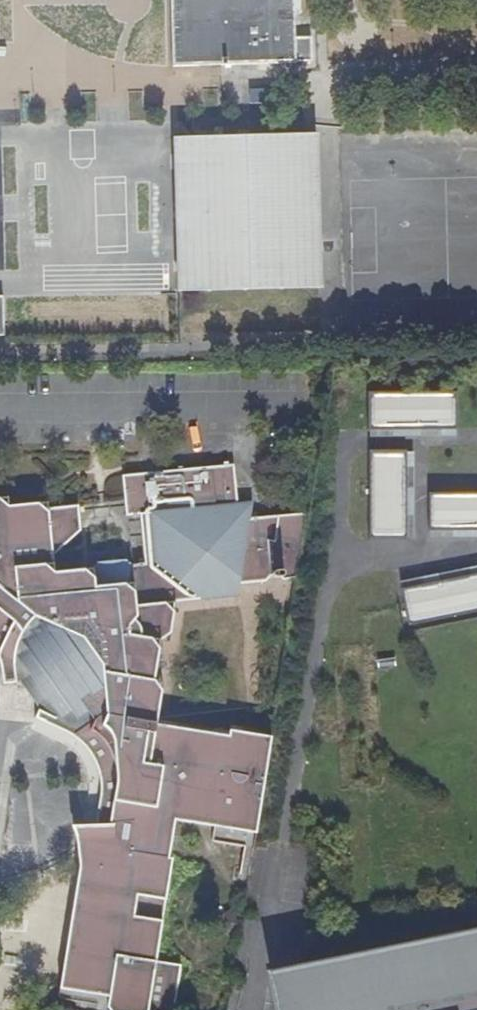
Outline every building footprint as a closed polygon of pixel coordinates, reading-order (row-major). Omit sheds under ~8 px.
[(169,67),(221,66),(293,64),(292,37),(292,0),(167,0),(169,67)] [(311,37),(292,37),(293,64),(312,63),(311,37)] [(224,137),(171,138),(175,291),(317,289),(313,134),(224,137)] [(457,394),(371,395),(371,428),(457,427),(457,394)] [(407,452),(372,452),(372,541),(407,541),(407,452)] [(2,676),(14,675),(15,684),(20,683),(39,709),(34,719),(53,724),(66,733),(77,741),(86,749),(94,762),(101,785),(107,786),(107,790),(109,791),(103,814),(100,811),(96,827),(115,827),(116,835),(110,836),(111,867),(109,888),(101,924),(95,943),(98,943),(96,953),(68,949),(59,1000),(121,1009),(173,1009),(180,967),(155,963),(173,858),(167,857),(174,821),(213,826),(210,846),(255,853),(273,732),(228,725),(228,731),(156,719),(159,691),(153,683),(155,670),(163,669),(158,641),(170,637),(176,603),(210,599),(214,594),(221,593),(237,596),(238,583),(265,581),(271,574),(273,578),(280,578),(283,581),(296,579),(307,513),(248,518),(236,503),(233,465),(122,476),(125,516),(139,514),(144,564),(130,565),(123,560),(97,562),(93,569),(76,571),(67,584),(56,585),(53,557),(58,556),(79,532),(75,504),(47,507),(47,503),(8,507),(0,508),(0,661),(2,676)] [(430,495),(430,532),(476,531),(476,495),(430,495)] [(236,503),(248,518),(250,502),(236,503)] [(403,590),(411,627),(476,613),(476,574),(403,590)] [(14,675),(2,676),(3,685),(15,684),(14,675)] [(101,801),(100,811),(103,814),(109,791),(107,790),(107,786),(101,785),(101,801)] [(81,866),(68,949),(96,953),(98,943),(95,943),(101,924),(109,888),(111,867),(110,836),(116,835),(115,827),(96,827),(71,826),(79,849),(81,866)] [(278,992),(282,1009),(476,1009),(476,951),(278,992)]
